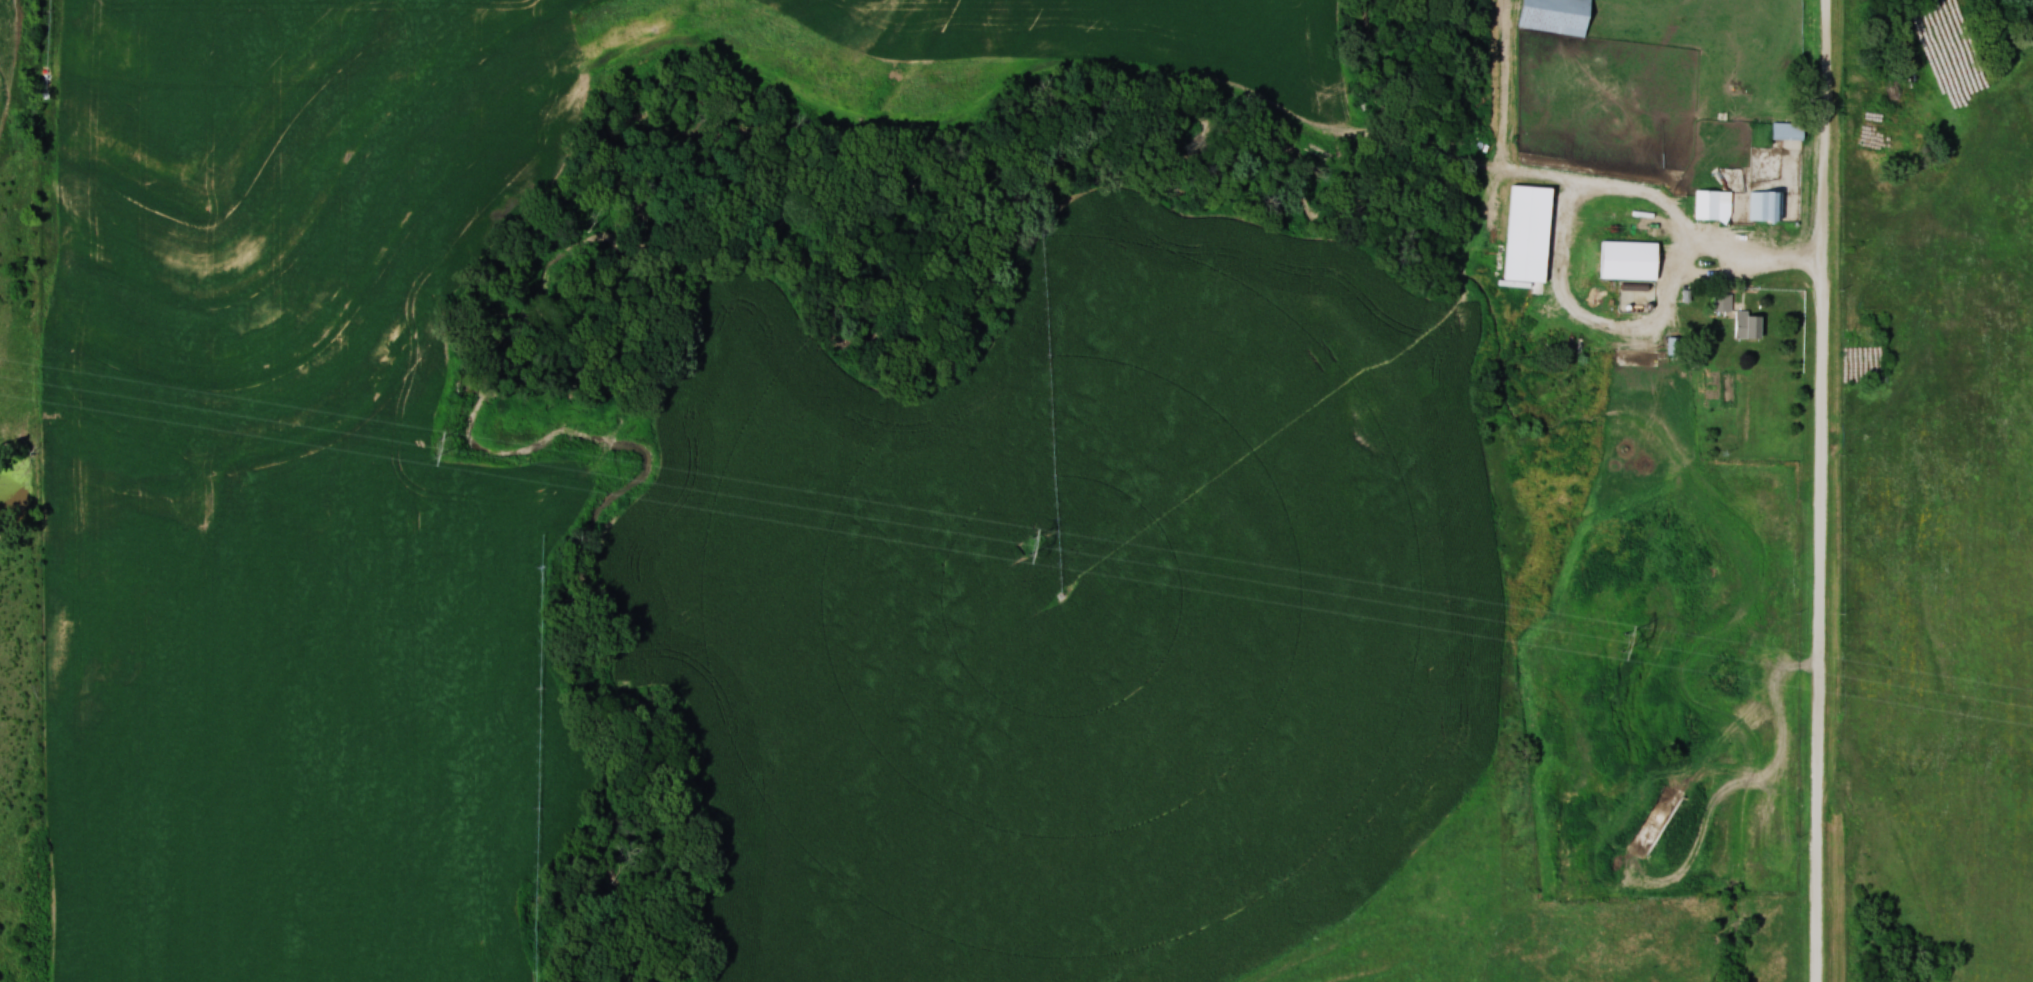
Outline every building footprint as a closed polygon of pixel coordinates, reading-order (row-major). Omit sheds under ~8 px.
[(1523,28),(1592,35),(1595,0),(1526,0),(1523,28)] [(1776,139),(1807,139),(1807,123),(1776,123),(1776,139)] [(1698,220),(1733,220),(1733,190),(1698,190),(1698,220)] [(1751,220),(1785,220),(1785,191),(1751,191),(1751,220)] [(1663,242),(1606,241),(1605,279),(1663,280),(1663,242)] [(1732,292),(1715,292),(1715,310),(1732,310),(1732,292)] [(1737,309),(1736,338),(1766,338),(1767,314),(1751,314),(1751,310),(1737,309)]
